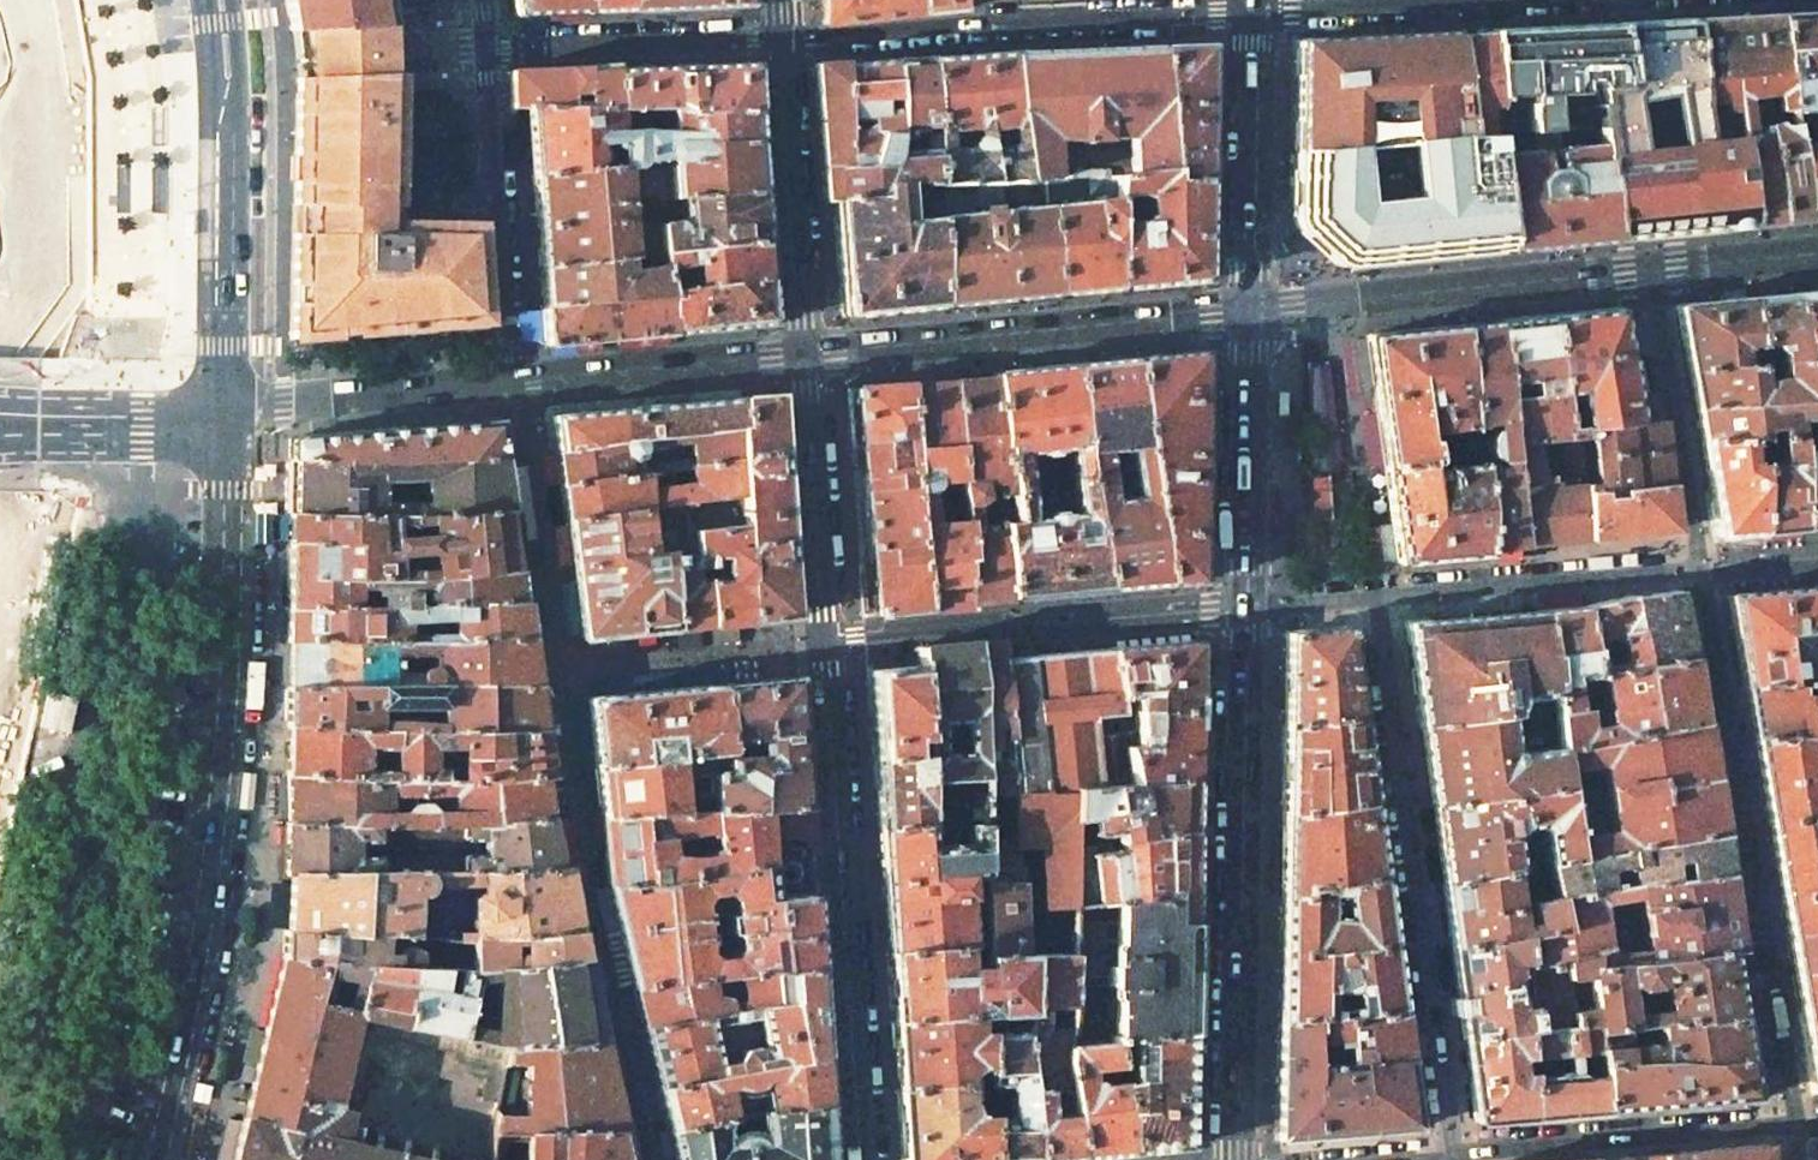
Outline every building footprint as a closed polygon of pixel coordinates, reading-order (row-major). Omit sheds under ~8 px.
[(286,6),(289,22),(290,31),(294,30),(386,26),(390,26),(389,17),(386,0),(285,0),(286,6)] [(518,14),(585,12),(584,0),(516,0),(518,14)] [(585,12),(609,11),(631,10),(631,0),(584,0),(585,12)] [(631,10),(748,5),(747,0),(631,0),(631,10)] [(962,9),(961,0),(823,0),(822,24),(846,22),(962,9)] [(1749,228),(1783,225),(1807,222),(1817,221),(1817,13),(1790,15),(1698,19),(1690,19),(1690,120),(1750,123),(1749,228)] [(1731,230),(1749,228),(1750,123),(1690,120),(1690,19),(1621,24),(1615,25),(1618,83),(1595,88),(1597,103),(1570,107),(1568,108),(1566,109),(1566,110),(1566,113),(1567,128),(1600,126),(1614,241),(1652,237),(1705,232),(1731,230)] [(1491,31),(1496,99),(1520,98),(1520,107),(1524,106),(1526,130),(1552,128),(1550,105),(1555,105),(1555,96),(1577,94),(1577,84),(1589,82),(1595,88),(1618,83),(1615,25),(1512,30),(1491,31)] [(300,78),(387,76),(387,54),(386,26),(294,30),(297,58),(300,78)] [(1453,33),(1460,134),(1484,132),(1483,107),(1496,106),(1496,99),(1491,31),(1485,31),(1453,33)] [(1453,33),(1297,42),(1296,89),(1295,152),(1370,144),(1370,138),(1398,135),(1399,139),(1460,134),(1453,33)] [(1159,47),(1172,168),(1173,182),(1209,178),(1208,137),(1206,46),(1159,47)] [(1159,47),(1013,53),(1023,179),(1042,178),(1113,172),(1172,168),(1159,47)] [(1023,179),(1013,53),(929,59),(933,133),(935,179),(935,185),(1023,179)] [(933,133),(929,59),(892,62),(895,135),(933,133)] [(834,200),(876,195),(877,184),(935,179),(933,133),(895,135),(847,139),(843,66),(843,62),(814,65),(820,138),(825,201),(834,200)] [(843,66),(847,139),(895,135),(892,62),(843,66)] [(662,69),(615,71),(617,109),(664,109),(678,110),(756,111),(755,90),(753,65),(662,69)] [(529,109),(617,109),(615,71),(614,67),(538,70),(510,71),(510,91),(511,109),(529,109)] [(293,272),(292,338),(484,321),(477,225),(393,224),(397,79),(397,75),(387,76),(300,78),(297,78),(297,81),(293,272)] [(617,109),(529,109),(531,135),(534,174),(601,167),(601,144),(610,144),(612,146),(618,148),(618,166),(623,166),(635,167),(637,166),(639,165),(640,164),(640,162),(640,160),(641,160),(656,159),(660,158),(662,154),(665,149),(667,145),(669,143),(671,143),(674,143),(694,142),(694,145),(758,141),(757,126),(756,111),(678,110),(664,109),(617,109)] [(1614,241),(1600,126),(1567,128),(1552,128),(1526,130),(1498,132),(1492,132),(1506,251),(1565,245),(1614,241)] [(1398,135),(1370,138),(1370,144),(1295,152),(1294,175),(1293,214),(1295,224),(1301,232),(1323,254),(1337,264),(1342,266),(1349,266),(1506,251),(1492,132),(1484,132),(1460,134),(1399,139),(1398,135)] [(655,199),(762,190),(760,164),(758,141),(694,145),(694,142),(674,143),(671,143),(669,143),(667,145),(665,149),(662,154),(671,163),(668,166),(657,167),(656,159),(641,160),(640,160),(640,162),(640,164),(639,165),(637,166),(635,167),(642,200),(655,199)] [(601,167),(534,174),(537,214),(540,268),(661,256),(660,252),(660,248),(660,242),(663,216),(655,199),(642,200),(646,217),(631,220),(623,166),(618,166),(601,167)] [(1113,172),(1116,289),(1203,281),(1206,224),(1209,178),(1173,182),(1172,168),(1113,172)] [(1116,289),(1113,172),(1042,178),(1055,295),(1098,291),(1116,289)] [(1055,295),(1042,178),(1023,179),(935,185),(941,306),(1055,295)] [(941,306),(935,185),(935,179),(877,184),(876,195),(834,200),(838,259),(842,317),(924,308),(941,306)] [(762,190),(655,199),(663,216),(660,242),(660,248),(660,252),(766,242),(764,217),(762,190)] [(665,289),(768,279),(767,257),(766,242),(660,252),(661,256),(665,289)] [(661,256),(540,268),(542,283),(543,307),(666,296),(665,289),(661,256)] [(746,326),(772,323),(768,279),(665,289),(666,296),(670,333),(696,331),(746,326)] [(1802,354),(1812,399),(1815,418),(1817,431),(1817,290),(1808,291),(1790,293),(1797,328),(1802,354)] [(1797,328),(1790,293),(1768,295),(1747,297),(1754,364),(1802,354),(1797,328)] [(666,296),(543,307),(546,344),(580,341),(643,336),(670,333),(666,296)] [(1720,300),(1716,300),(1675,304),(1686,371),(1723,367),(1754,364),(1747,297),(1720,300)] [(1553,368),(1564,427),(1575,426),(1635,424),(1635,423),(1633,413),(1616,311),(1547,318),(1553,368)] [(1493,323),(1504,420),(1505,428),(1507,443),(1531,440),(1566,437),(1576,436),(1575,426),(1564,427),(1553,368),(1547,318),(1514,321),(1493,323)] [(1504,420),(1493,323),(1475,325),(1458,326),(1464,384),(1468,428),(1475,427),(1475,424),(1495,421),(1496,429),(1505,428),(1504,420)] [(1412,331),(1364,335),(1369,375),(1383,468),(1424,463),(1427,459),(1426,454),(1470,448),(1469,439),(1462,440),(1460,428),(1468,428),(1464,384),(1458,326),(1412,331)] [(1201,462),(1203,352),(1133,358),(1133,359),(1144,435),(1153,499),(1166,586),(1198,583),(1201,462)] [(1759,406),(1800,401),(1812,399),(1802,354),(1754,364),(1723,367),(1686,371),(1692,408),(1759,404),(1759,406)] [(1072,364),(1095,504),(1122,502),(1113,438),(1144,435),(1133,359),(1133,358),(1072,364)] [(1026,453),(1035,452),(1035,453),(1038,453),(1042,456),(1053,455),(1055,451),(1058,451),(1058,449),(1070,448),(1077,515),(1096,513),(1095,504),(1072,364),(1023,370),(991,373),(992,377),(1000,444),(1006,443),(1010,493),(998,494),(1001,515),(1002,523),(1031,520),(1026,453)] [(965,379),(952,380),(961,478),(966,521),(972,603),(993,601),(1011,599),(1002,523),(1001,515),(995,515),(997,523),(976,526),(975,503),(981,503),(985,497),(983,483),(996,481),(997,494),(998,494),(1010,493),(1006,443),(1000,444),(992,377),(965,379)] [(925,382),(909,383),(918,525),(933,524),(929,492),(937,488),(938,481),(961,478),(952,380),(925,382)] [(918,525),(909,383),(846,388),(854,505),(862,617),(899,614),(929,612),(918,525)] [(1276,391),(1275,416),(1279,416),(1287,416),(1287,391),(1279,391),(1276,391)] [(737,475),(783,470),(779,423),(777,393),(740,396),(742,424),(740,424),(742,455),(735,456),(737,475)] [(598,411),(551,416),(552,428),(555,451),(740,424),(742,424),(740,396),(598,411)] [(1800,401),(1759,406),(1759,404),(1692,408),(1698,440),(1760,439),(1760,442),(1798,439),(1799,439),(1799,423),(1797,423),(1797,418),(1799,421),(1810,419),(1815,418),(1812,399),(1800,401)] [(378,431),(289,439),(289,460),(381,463),(504,457),(499,419),(378,431)] [(1617,489),(1665,483),(1664,477),(1658,421),(1635,423),(1635,424),(1575,426),(1576,436),(1579,484),(1599,481),(1599,495),(1618,494),(1617,489)] [(560,483),(675,471),(688,468),(735,456),(742,455),(740,424),(555,451),(557,462),(560,483)] [(1479,469),(1485,549),(1486,549),(1501,548),(1521,546),(1507,443),(1505,428),(1496,429),(1495,429),(1492,430),(1490,431),(1487,435),(1469,438),(1469,439),(1470,448),(1472,470),(1479,469)] [(1153,499),(1144,435),(1113,438),(1122,502),(1153,499)] [(1566,437),(1531,440),(1535,466),(1551,464),(1552,477),(1553,486),(1579,484),(1576,436),(1566,437)] [(1742,535),(1758,533),(1755,463),(1761,462),(1760,442),(1760,439),(1698,440),(1714,534),(1717,537),(1742,535)] [(1755,463),(1758,533),(1785,531),(1801,530),(1798,464),(1798,454),(1798,450),(1798,439),(1760,442),(1761,462),(1755,463)] [(1553,486),(1537,488),(1536,478),(1535,466),(1531,440),(1507,443),(1521,546),(1548,543),(1557,542),(1583,539),(1579,484),(1553,486)] [(1801,530),(1817,528),(1817,447),(1806,449),(1806,453),(1798,454),(1798,464),(1801,530)] [(1485,549),(1479,469),(1472,470),(1470,448),(1426,454),(1427,459),(1424,463),(1383,468),(1384,479),(1390,527),(1395,563),(1398,565),(1487,557),(1486,549),(1485,549)] [(675,471),(560,483),(562,501),(564,520),(635,506),(688,500),(741,493),(737,475),(735,456),(688,468),(689,482),(676,484),(675,471)] [(434,517),(511,510),(507,479),(504,457),(381,463),(289,460),(289,513),(407,517),(410,517),(434,517)] [(1551,464),(1535,466),(1536,478),(1552,477),(1551,464)] [(741,493),(743,522),(742,546),(788,542),(785,508),(783,470),(737,475),(741,493)] [(1579,484),(1583,539),(1613,536),(1634,534),(1669,531),(1666,500),(1665,483),(1617,489),(1618,494),(1599,495),(1599,481),(1579,484)] [(674,630),(668,568),(683,567),(695,551),(694,525),(743,522),(741,493),(688,500),(635,506),(564,520),(574,591),(580,639),(627,634),(674,630)] [(1,555),(83,527),(73,497),(35,510),(0,507),(0,567),(1,555)] [(1096,513),(1108,591),(1144,588),(1166,586),(1153,499),(1122,502),(1095,504),(1096,513)] [(434,517),(410,517),(411,524),(428,523),(430,532),(411,533),(414,555),(432,554),(433,570),(421,570),(421,563),(418,560),(414,560),(413,581),(423,581),(521,570),(516,534),(513,510),(511,510),(434,517)] [(1002,523),(1011,599),(1058,595),(1108,591),(1096,513),(1077,515),(1068,516),(1065,513),(1062,514),(1059,511),(1048,512),(1046,516),(1043,516),(1043,519),(1031,520),(1002,523)] [(407,517),(289,513),(288,543),(356,542),(353,581),(383,581),(413,581),(414,560),(410,560),(406,564),(407,570),(396,570),(397,556),(414,555),(411,533),(390,534),(389,525),(411,524),(410,517),(407,517)] [(972,603),(966,521),(933,524),(918,525),(929,612),(952,610),(973,608),(972,603)] [(748,623),(742,546),(743,522),(694,525),(695,551),(704,551),(709,627),(729,625),(748,623)] [(288,607),(356,606),(356,587),(377,588),(378,591),(379,606),(493,604),(525,603),(522,582),(521,570),(423,581),(413,581),(383,581),(353,581),(356,542),(288,543),(288,607)] [(742,546),(748,623),(768,621),(793,619),(790,581),(788,542),(742,546)] [(709,627),(704,551),(695,551),(683,567),(668,568),(674,630),(694,628),(709,627)] [(1725,594),(1740,686),(1795,685),(1804,685),(1804,665),(1804,653),(1817,652),(1817,586),(1778,590),(1725,594)] [(1599,673),(1687,660),(1690,660),(1681,615),(1675,590),(1626,596),(1581,606),(1581,607),(1583,607),(1592,674),(1599,673)] [(527,618),(525,603),(493,604),(379,606),(356,606),(288,607),(287,614),(287,642),(290,642),(389,645),(530,641),(527,618)] [(1548,658),(1556,715),(1573,713),(1567,678),(1592,674),(1583,607),(1581,607),(1561,609),(1539,611),(1543,642),(1548,658)] [(1539,611),(1420,621),(1404,623),(1412,677),(1419,726),(1506,714),(1507,725),(1556,718),(1556,715),(1548,658),(1543,642),(1539,611)] [(1352,669),(1346,628),(1284,633),(1283,685),(1282,725),(1359,720),(1352,669)] [(1014,810),(1013,794),(1001,658),(1000,639),(986,641),(973,642),(977,686),(983,795),(983,811),(1014,810)] [(536,684),(533,661),(530,641),(389,645),(290,642),(289,685),(536,684)] [(1118,714),(1196,712),(1197,671),(1197,641),(1110,648),(1118,714)] [(943,644),(916,647),(917,664),(923,754),(925,781),(935,781),(936,808),(964,807),(964,825),(979,824),(984,824),(983,811),(983,795),(977,686),(973,642),(943,644)] [(1091,738),(1089,716),(1118,714),(1110,648),(1063,652),(1023,656),(1001,658),(1013,794),(1014,810),(1019,937),(1021,937),(1031,937),(1031,954),(1071,954),(1071,906),(1072,847),(1072,787),(1096,786),(1091,738)] [(1687,660),(1599,673),(1601,689),(1607,725),(1583,729),(1585,745),(1697,723),(1697,721),(1690,683),(1687,660)] [(923,754),(917,664),(866,669),(869,715),(872,757),(923,754)] [(1804,665),(1804,685),(1817,684),(1817,664),(1804,665)] [(1592,674),(1567,678),(1573,713),(1581,716),(1589,714),(1587,693),(1601,689),(1599,673),(1592,674)] [(807,807),(803,748),(800,707),(797,676),(755,680),(722,684),(719,774),(680,776),(681,813),(807,807)] [(448,730),(543,733),(540,708),(536,684),(289,685),(286,685),(285,725),(300,726),(329,729),(395,729),(432,729),(448,730)] [(671,689),(587,698),(591,732),(595,766),(677,758),(677,752),(685,752),(695,756),(680,759),(680,776),(719,774),(722,684),(671,689)] [(1740,686),(1750,738),(1817,739),(1817,696),(1796,697),(1795,685),(1740,686)] [(1196,712),(1118,714),(1121,735),(1128,784),(1195,780),(1195,741),(1196,712)] [(1573,713),(1556,715),(1556,718),(1557,750),(1585,745),(1583,729),(1581,716),(1573,713)] [(1430,806),(1562,787),(1557,750),(1556,718),(1507,725),(1506,714),(1419,726),(1425,769),(1430,806)] [(1281,814),(1370,803),(1365,768),(1359,720),(1282,725),(1281,776),(1281,814)] [(1708,772),(1700,721),(1697,721),(1697,723),(1585,745),(1557,750),(1562,787),(1572,859),(1614,852),(1614,849),(1718,834),(1708,772)] [(395,729),(329,729),(300,726),(285,725),(285,776),(288,776),(426,777),(431,748),(446,748),(448,730),(432,729),(395,729)] [(543,733),(448,730),(446,748),(461,748),(460,767),(453,767),(448,762),(444,762),(443,778),(544,779),(550,778),(546,751),(543,733)] [(1128,784),(1121,735),(1091,738),(1096,786),(1128,784)] [(1750,738),(1777,895),(1817,893),(1817,739),(1750,738)] [(872,757),(877,828),(928,825),(925,781),(923,754),(872,757)] [(600,814),(649,814),(681,813),(680,776),(680,759),(677,758),(595,766),(598,792),(600,814)] [(339,824),(377,824),(455,822),(548,819),(546,798),(544,779),(443,778),(426,777),(288,776),(289,822),(339,824)] [(1116,840),(1193,828),(1194,801),(1195,780),(1128,784),(1096,786),(1072,787),(1072,847),(1109,841),(1116,840)] [(1562,787),(1430,806),(1435,847),(1440,883),(1524,868),(1572,859),(1562,787)] [(1370,803),(1281,814),(1280,862),(1279,899),(1300,895),(1300,889),(1381,879),(1377,850),(1370,803)] [(765,867),(767,867),(765,845),(764,832),(771,836),(809,836),(808,821),(807,807),(681,813),(649,814),(600,814),(604,849),(608,888),(704,878),(765,867)] [(1014,810),(983,811),(984,824),(979,824),(984,942),(985,942),(987,954),(1021,954),(1021,937),(1019,937),(1014,810)] [(455,822),(377,824),(377,841),(482,839),(482,845),(482,854),(377,856),(377,874),(476,873),(553,867),(551,845),(551,841),(548,819),(455,822)] [(289,822),(285,822),(284,849),(284,874),(290,874),(377,874),(377,856),(356,856),(356,848),(356,842),(377,841),(377,824),(339,824),(289,822)] [(984,942),(979,824),(964,825),(965,844),(929,846),(928,825),(877,828),(881,876),(886,951),(984,942)] [(1109,841),(1072,847),(1071,906),(1173,897),(1176,925),(1191,921),(1192,868),(1193,828),(1116,840),(1118,851),(1111,850),(1109,841)] [(1615,887),(1724,874),(1720,849),(1718,834),(1614,849),(1614,852),(1572,859),(1524,868),(1524,872),(1528,902),(1553,899),(1609,888),(1615,887)] [(811,870),(810,846),(765,845),(767,867),(772,864),(775,892),(791,891),(791,895),(813,894),(811,870)] [(289,929),(384,933),(395,933),(396,912),(397,889),(402,888),(407,887),(408,886),(409,885),(411,883),(412,881),(482,881),(481,891),(473,897),(471,930),(458,931),(458,936),(470,936),(578,932),(573,902),(572,897),(566,865),(558,866),(553,867),(476,873),(377,874),(290,874),(289,929)] [(819,968),(815,924),(813,894),(791,895),(771,897),(767,867),(765,867),(704,878),(608,888),(621,941),(631,985),(770,973),(819,968)] [(1449,947),(1518,937),(1558,932),(1553,899),(1528,902),(1524,872),(1524,868),(1440,883),(1445,918),(1449,947)] [(1626,963),(1728,951),(1728,953),(1734,952),(1730,925),(1729,916),(1726,889),(1724,874),(1615,887),(1617,899),(1637,896),(1644,951),(1624,952),(1626,963)] [(1399,1011),(1381,879),(1300,889),(1300,895),(1279,899),(1279,918),(1279,920),(1278,967),(1278,1022),(1311,1019),(1346,1015),(1375,1013),(1375,1016),(1399,1013),(1399,1011)] [(1604,954),(1597,902),(1617,899),(1615,887),(1609,888),(1553,899),(1558,932),(1518,937),(1524,971),(1584,953),(1585,968),(1605,965),(1626,963),(1624,952),(1611,953),(1604,954)] [(1777,895),(1790,973),(1811,1094),(1817,1094),(1817,893),(1777,895)] [(1173,897),(1071,906),(1071,954),(1070,1049),(1115,1042),(1190,1034),(1191,971),(1191,921),(1176,925),(1173,897)] [(289,929),(283,929),(282,955),(371,966),(419,968),(419,954),(415,947),(397,947),(392,954),(382,953),(384,933),(289,929)] [(578,932),(470,936),(470,945),(470,970),(582,957),(580,942),(578,932)] [(1529,1007),(1524,971),(1518,937),(1449,947),(1456,995),(1462,1039),(1524,1031),(1533,1030),(1529,1007)] [(984,942),(886,951),(889,986),(891,1021),(974,1014),(972,996),(993,995),(992,977),(987,967),(987,954),(985,942),(984,942)] [(1584,968),(1586,978),(1589,998),(1589,1001),(1590,1008),(1593,1023),(1594,1023),(1595,1030),(1680,1021),(1681,1026),(1740,1020),(1733,981),(1728,953),(1728,951),(1626,963),(1605,965),(1585,968),(1584,968)] [(1584,953),(1524,971),(1529,1007),(1533,1030),(1570,1026),(1593,1023),(1590,1008),(1569,1011),(1566,990),(1565,981),(1586,978),(1584,968),(1585,968),(1584,953)] [(1021,954),(987,954),(987,967),(992,977),(993,995),(993,1013),(993,1016),(1028,1015),(1029,954),(1021,954)] [(1066,1061),(1067,1049),(1070,1049),(1071,954),(1031,954),(1029,954),(1028,1015),(1027,1023),(1022,1032),(1023,1052),(1031,1117),(1035,1159),(1063,1159),(1080,1159),(1066,1061)] [(371,966),(282,955),(243,1119),(292,1130),(339,1140),(343,1124),(346,1113),(333,1110),(356,1016),(453,1037),(463,1000),(467,984),(470,970),(458,970),(454,986),(443,983),(444,969),(419,968),(371,966)] [(582,957),(470,970),(467,984),(491,982),(496,978),(494,1013),(475,1011),(477,1001),(463,1000),(453,1037),(506,1048),(602,1043),(590,990),(582,957)] [(822,1008),(819,968),(770,973),(773,1008),(792,1005),(802,1060),(825,1056),(822,1008)] [(770,973),(631,985),(637,1008),(642,1027),(773,1008),(770,973)] [(1586,978),(1565,981),(1566,990),(1589,998),(1586,978)] [(773,1008),(642,1027),(649,1057),(656,1088),(802,1060),(792,1005),(773,1008)] [(1348,1063),(1406,1062),(1407,1064),(1408,1064),(1403,1028),(1400,1013),(1399,1011),(1399,1013),(1375,1016),(1375,1013),(1346,1015),(1348,1063)] [(993,1013),(974,1014),(974,1035),(987,1033),(988,1032),(988,1030),(988,1016),(993,1016),(993,1013)] [(974,1014),(891,1021),(893,1052),(894,1059),(896,1089),(963,1084),(962,1070),(965,1069),(965,1066),(970,1060),(974,1065),(974,1084),(988,1083),(987,1033),(974,1035),(974,1014)] [(1346,1015),(1311,1019),(1315,1136),(1356,1132),(1416,1127),(1407,1064),(1406,1062),(1348,1063),(1346,1015)] [(1311,1019),(1278,1022),(1277,1082),(1276,1139),(1315,1136),(1311,1019)] [(1680,1021),(1595,1030),(1597,1050),(1598,1067),(1624,1063),(1661,1061),(1688,1062),(1732,1059),(1746,1056),(1743,1035),(1740,1020),(1681,1026),(1680,1021)] [(1533,1030),(1524,1031),(1526,1057),(1572,1052),(1597,1050),(1595,1030),(1594,1023),(1593,1023),(1570,1026),(1533,1030)] [(1476,1123),(1531,1118),(1530,1077),(1529,1072),(1517,1074),(1516,1057),(1526,1057),(1524,1031),(1462,1039),(1468,1085),(1473,1120),(1476,1123)] [(987,1033),(988,1083),(990,1159),(1035,1159),(1031,1117),(1023,1052),(1022,1032),(988,1032),(987,1033)] [(1189,1086),(1190,1034),(1115,1042),(1129,1154),(1188,1149),(1189,1086)] [(1129,1154),(1115,1042),(1070,1049),(1067,1049),(1066,1061),(1080,1159),(1104,1156),(1129,1154)] [(602,1043),(506,1048),(503,1060),(528,1062),(526,1115),(494,1115),(490,1132),(622,1130),(611,1080),(602,1043)] [(758,1113),(828,1103),(826,1075),(825,1056),(802,1060),(656,1088),(661,1108),(666,1128),(724,1119),(758,1113)] [(1603,1112),(1751,1099),(1754,1097),(1746,1056),(1732,1059),(1688,1062),(1661,1061),(1624,1063),(1598,1067),(1599,1076),(1603,1112)] [(1554,1075),(1530,1077),(1531,1118),(1603,1112),(1599,1076),(1578,1078),(1575,1074),(1563,1075),(1563,1072),(1560,1071),(1556,1071),(1554,1073),(1554,1075)] [(896,1089),(899,1135),(901,1159),(990,1159),(988,1083),(974,1084),(975,1100),(965,1101),(964,1092),(970,1092),(969,1084),(963,1084),(896,1089)] [(761,1153),(751,1154),(751,1159),(833,1159),(831,1136),(828,1103),(758,1113),(761,1153)] [(758,1113),(724,1119),(728,1156),(738,1155),(739,1159),(751,1159),(751,1154),(761,1153),(758,1113)] [(292,1130),(243,1119),(233,1159),(285,1159),(292,1130)] [(738,1155),(728,1156),(724,1119),(666,1128),(673,1157),(674,1159),(739,1159),(738,1155)] [(343,1124),(339,1140),(292,1130),(285,1159),(496,1159),(486,1156),(343,1124)] [(627,1150),(622,1130),(490,1132),(485,1144),(486,1156),(496,1159),(629,1159),(627,1150)] [(1660,1153),(1660,1159),(1766,1159),(1765,1144),(1684,1151),(1660,1153)]
